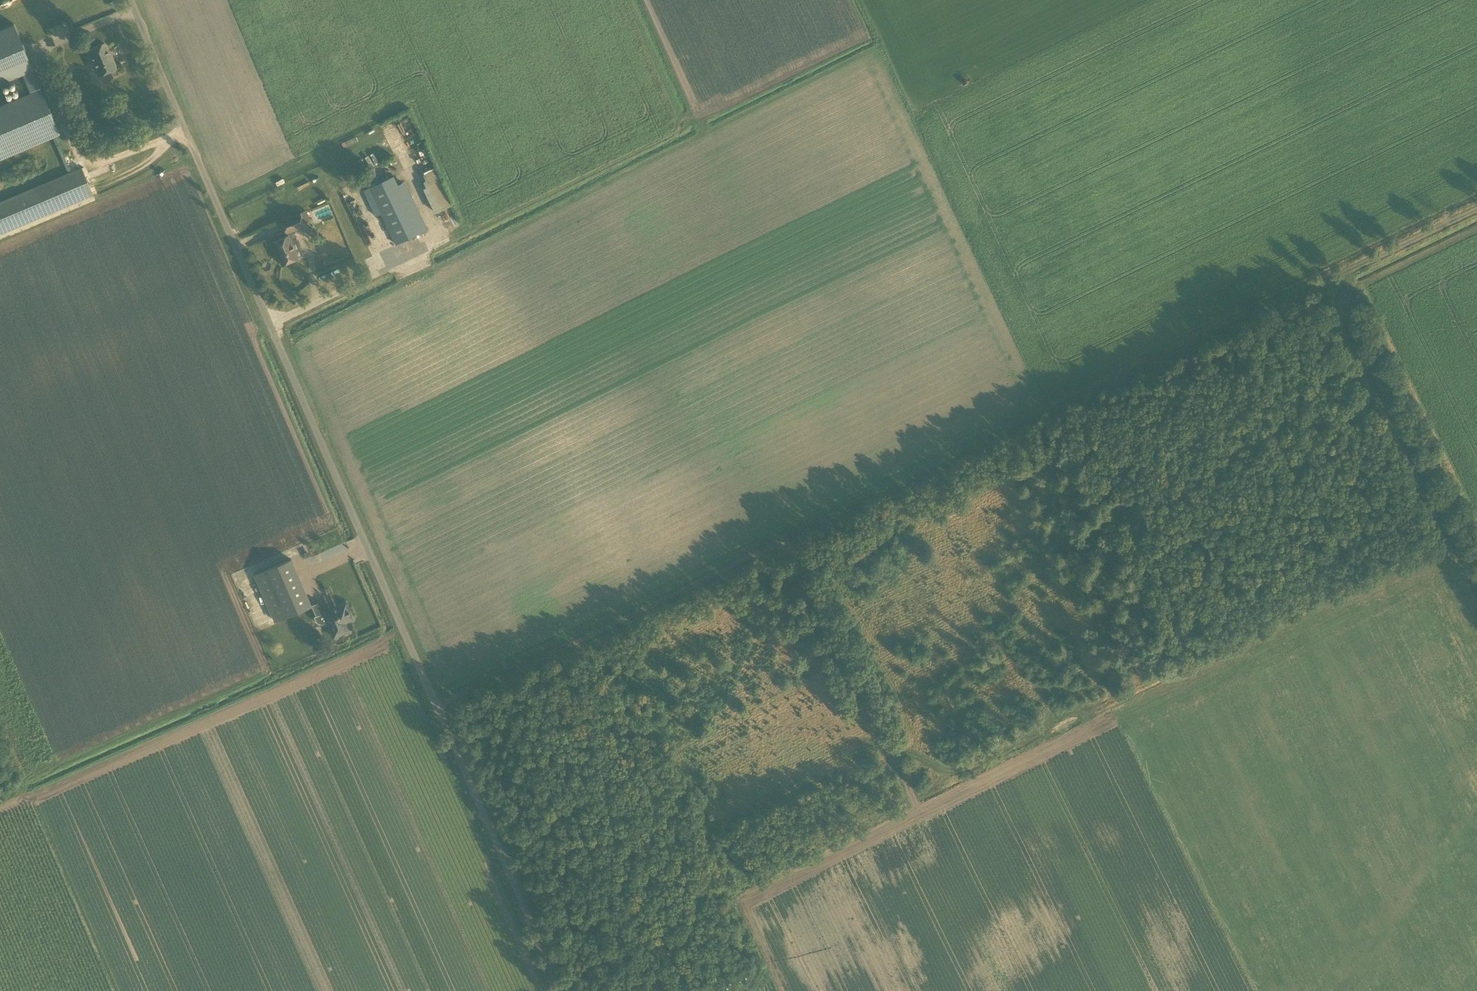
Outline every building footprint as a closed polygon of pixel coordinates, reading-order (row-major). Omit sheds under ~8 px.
[(14,23),(0,29),(0,83),(23,73),(31,91),(0,104),(0,158),(60,133),(14,23)] [(104,43),(88,50),(98,76),(117,68),(113,59),(111,60),(104,43)] [(420,174),(438,212),(453,205),(435,166),(420,174)] [(93,194),(82,168),(0,202),(0,233),(93,194)] [(398,185),(394,186),(378,194),(373,196),(396,244),(421,232),(398,185)] [(313,220),(333,214),(329,202),(309,208),(313,220)] [(293,230),(305,225),(300,213),(282,221),(287,233),(287,235),(269,242),(273,250),(274,249),(281,265),(297,258),(304,255),(293,230)] [(291,558),(254,574),(274,622),(312,605),(291,558)] [(322,613),(314,617),(316,622),(322,625),(326,623),(333,638),(350,631),(346,624),(354,620),(346,602),(322,613)]
